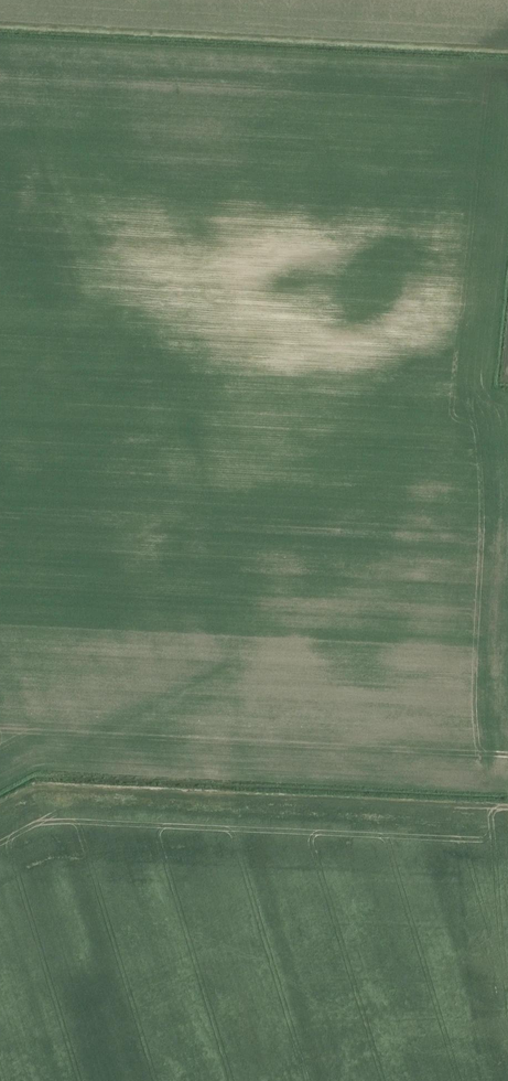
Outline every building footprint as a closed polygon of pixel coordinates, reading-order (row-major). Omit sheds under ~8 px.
[(36,109),(50,108),(48,91),(34,92),(36,109)] [(19,586),(11,584),(10,588),(2,586),(2,588),(0,588),(0,596),(17,599),(19,586)] [(259,778),(260,784),(266,783),(265,776),(271,775),(269,767),(263,768),(262,763),(252,764),(254,778),(259,778)]
